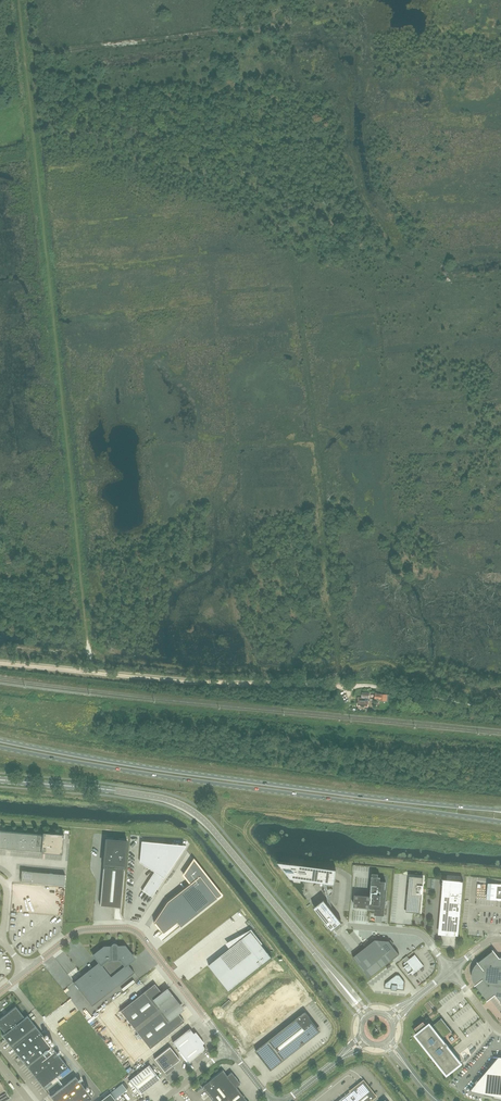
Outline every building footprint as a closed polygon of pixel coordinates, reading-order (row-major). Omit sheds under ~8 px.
[(369,701),(369,697),(369,693),(362,692),(362,697),(358,697),(358,700),(357,706),(368,707),(368,701),(369,701)] [(50,833),(43,832),(43,833),(0,829),(0,848),(41,852),(62,854),(64,834),(50,833)] [(124,870),(127,840),(106,838),(103,868),(100,905),(121,907),(124,870)] [(155,871),(142,890),(152,897),(179,855),(180,853),(141,847),(141,850),(140,861),(155,871)] [(221,894),(194,860),(183,875),(190,883),(167,902),(154,921),(163,933),(177,922),(180,927),(221,894)] [(336,869),(277,862),(291,878),(334,884),(336,869)] [(31,882),(32,871),(22,870),(21,881),(31,882)] [(378,876),(378,873),(372,873),(372,876),(370,895),(356,894),(355,906),(375,908),(375,914),(384,915),(385,906),(387,889),(385,889),(386,881),(380,880),(381,877),(378,876)] [(420,913),(421,908),(422,893),(423,885),(424,877),(409,876),(408,884),(410,884),(409,891),(408,891),(406,911),(420,913)] [(461,880),(460,881),(451,880),(450,892),(449,892),(449,893),(448,893),(448,894),(449,894),(449,895),(450,895),(447,929),(456,930),(456,935),(458,936),(463,881),(461,880)] [(489,898),(492,899),(500,899),(500,885),(493,884),(490,884),(489,898)] [(314,907),(327,924),(332,930),(335,928),(334,927),(335,927),(337,929),(339,927),(338,925),(342,922),(324,899),(314,907)] [(229,991),(272,957),(251,931),(230,948),(208,965),(229,991)] [(399,954),(393,945),(389,941),(375,939),(353,957),(369,978),(399,954)] [(117,946),(117,945),(116,945),(116,944),(115,944),(114,944),(113,944),(112,944),(112,945),(111,945),(111,946),(104,947),(93,955),(99,962),(73,982),(92,1006),(134,972),(127,964),(134,958),(125,946),(117,946)] [(475,984),(487,1000),(491,997),(495,995),(500,1002),(500,958),(499,957),(496,954),(493,950),(477,963),(476,964),(475,965),(474,966),(473,968),(473,969),(472,970),(472,971),(472,973),(472,974),(472,975),(472,977),(472,978),(472,979),(473,981),(473,982),(474,983),(475,984)] [(403,967),(409,974),(411,972),(413,974),(423,965),(415,955),(404,963),(406,965),(403,967)] [(396,974),(385,983),(385,988),(404,990),(405,981),(399,975),(396,974)] [(137,990),(141,986),(136,981),(132,985),(137,990)] [(154,984),(120,1011),(150,1048),(184,1021),(175,1010),(179,1007),(170,995),(166,998),(154,984)] [(15,1006),(0,1018),(0,1027),(5,1033),(2,1035),(43,1086),(68,1067),(27,1015),(24,1018),(15,1006)] [(321,1031),(305,1011),(255,1050),(271,1070),(321,1031)] [(427,1026),(423,1021),(415,1028),(418,1032),(416,1035),(446,1073),(459,1063),(446,1046),(448,1045),(446,1041),(445,1042),(446,1042),(445,1043),(440,1037),(450,1030),(452,1032),(452,1031),(441,1018),(442,1020),(433,1028),(429,1024),(427,1026)] [(181,1052),(200,1037),(195,1032),(194,1033),(189,1028),(172,1042),(181,1052)] [(181,1052),(189,1063),(206,1049),(202,1044),(204,1043),(200,1037),(181,1052)] [(166,1074),(174,1068),(172,1065),(180,1059),(170,1047),(154,1059),(166,1074)] [(498,1056),(470,1091),(500,1097),(500,1057),(498,1056)] [(139,1073),(150,1087),(160,1079),(149,1065),(139,1073)] [(201,1087),(213,1100),(223,1100),(238,1089),(236,1087),(240,1083),(231,1072),(227,1075),(223,1070),(201,1087)] [(140,1095),(150,1087),(139,1073),(129,1081),(140,1095)] [(92,1098),(75,1077),(51,1096),(54,1100),(88,1100),(92,1098)] [(364,1081),(362,1083),(338,1100),(369,1100),(376,1096),(364,1081)] [(103,1100),(116,1100),(115,1099),(127,1090),(122,1084),(110,1093),(102,1099),(103,1100)] [(238,1089),(223,1100),(247,1100),(238,1089)]
